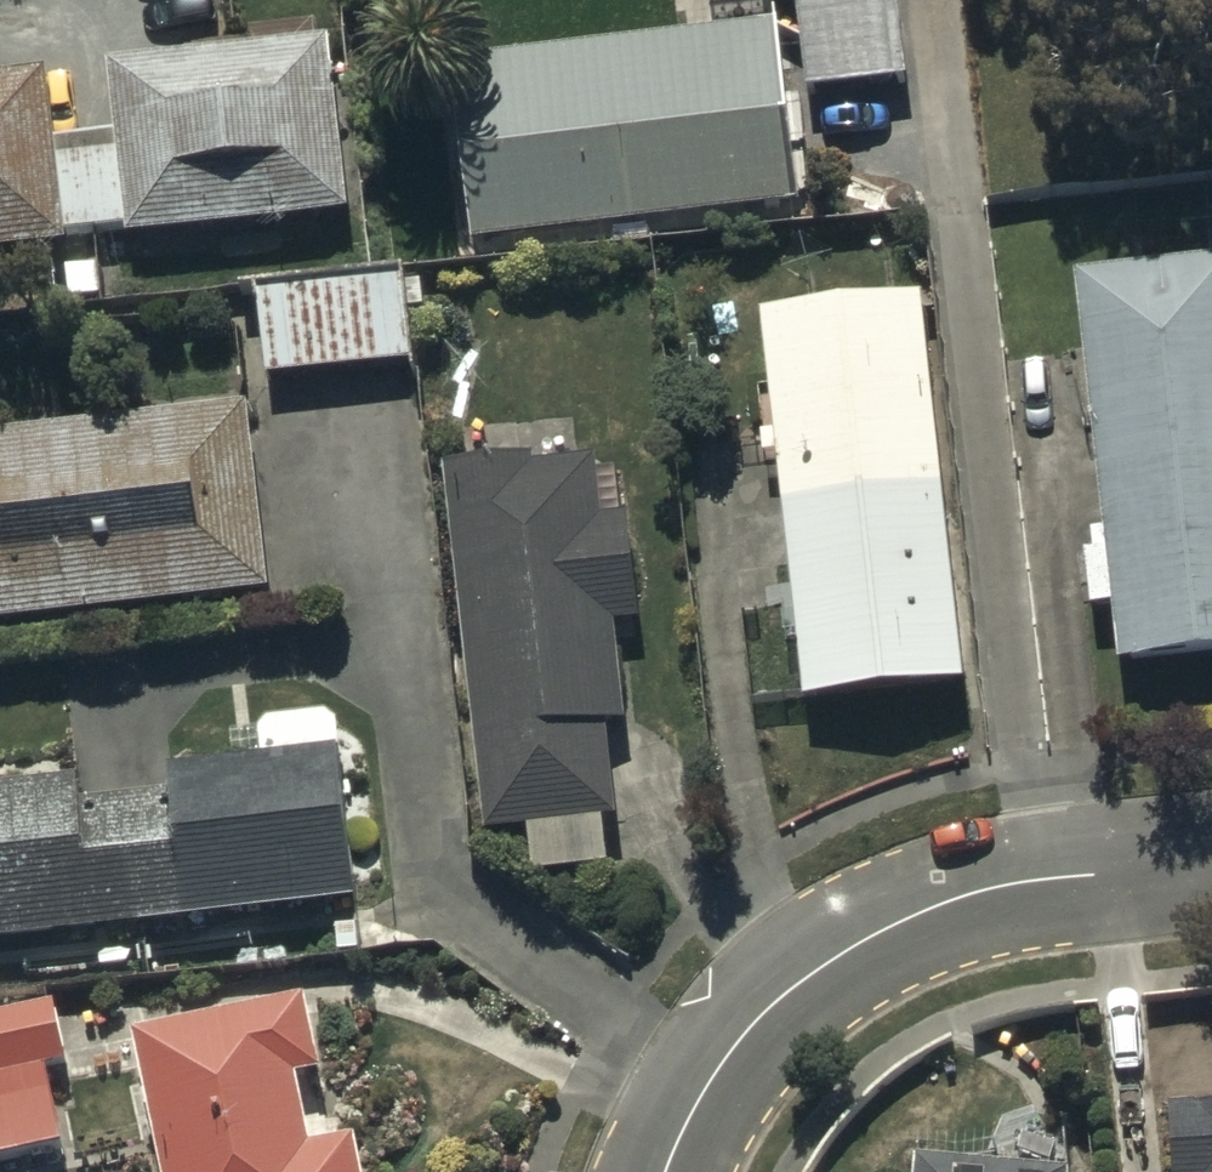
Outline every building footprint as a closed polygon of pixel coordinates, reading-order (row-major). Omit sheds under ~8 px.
[(810,90),(910,78),(900,0),(799,0),(810,90)] [(456,62),(479,244),(797,204),(773,22),(456,62)] [(129,226),(130,236),(351,210),(330,38),(110,64),(118,132),(129,226)] [(66,242),(53,140),(45,72),(0,77),(0,250),(66,242)] [(65,234),(129,226),(118,132),(53,140),(65,234)] [(1122,662),(1211,653),(1211,260),(1080,273),(1122,662)] [(260,292),(269,378),(413,363),(404,276),(260,292)] [(765,313),(806,701),(968,684),(926,295),(765,313)] [(271,591),(251,406),(0,434),(0,620),(271,591)] [(450,465),(487,831),(528,826),(533,875),(610,867),(605,818),(616,817),(606,720),(626,718),(616,622),(640,620),(629,517),(606,519),(600,458),(537,464),(536,456),(450,465)] [(358,900),(340,750),(171,770),(174,795),(85,805),(82,780),(0,790),(0,943),(358,900)] [(166,1171),(367,1171),(360,1137),(313,1147),(299,1076),(323,1071),(309,999),(139,1033),(166,1171)] [(63,1145),(47,1069),(69,1065),(57,1004),(0,1016),(0,1158),(63,1145)] [(1174,1109),(1177,1171),(1211,1171),(1211,1107),(1174,1109)] [(920,1160),(919,1171),(1055,1171),(920,1160)]
